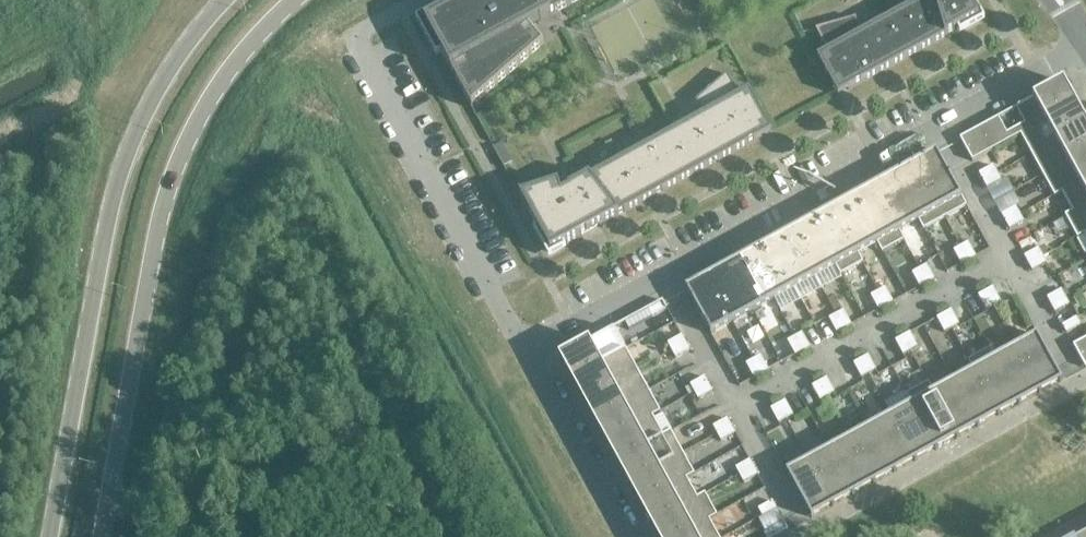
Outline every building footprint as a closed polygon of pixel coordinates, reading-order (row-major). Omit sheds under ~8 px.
[(447,10),(445,5),(416,21),(436,58),(442,55),(471,108),(472,108),(472,106),(544,44),(530,27),(579,0),(466,0),(447,10)] [(838,95),(958,30),(960,34),(985,20),(974,0),(922,0),(860,34),(856,18),(815,30),(827,51),(817,57),(838,95)] [(705,114),(678,128),(701,170),(772,131),(749,90),(739,95),(727,74),(695,102),(705,114)] [(1073,105),(1061,83),(1017,107),(1025,122),(1006,133),(998,117),(959,138),(972,161),(1020,135),(1028,130),(1027,129),(1073,105)] [(1084,125),(1073,105),(1027,129),(1028,130),(1020,135),(1031,154),(1084,125)] [(1084,125),(1031,154),(1042,175),(1085,151),(1085,128),(1084,125)] [(678,128),(618,161),(641,203),(701,170),(678,128)] [(501,144),(495,147),(494,148),(504,166),(511,162),(501,144)] [(1042,175),(1054,196),(1061,192),(1085,178),(1085,151),(1042,175)] [(967,207),(938,153),(916,165),(945,218),(967,207)] [(566,248),(564,245),(641,203),(618,161),(568,189),(568,190),(562,194),(558,184),(521,196),(520,195),(519,195),(537,228),(533,230),(548,258),(566,248)] [(945,218),(916,165),(895,177),(919,220),(924,230),(945,218)] [(993,166),(979,174),(983,181),(997,173),(993,166)] [(1001,181),(997,173),(983,181),(987,188),(1001,181)] [(919,220),(895,177),(875,188),(898,232),(919,220)] [(1061,192),(1073,212),(1085,205),(1085,178),(1061,192)] [(904,241),(898,232),(875,188),(854,199),(878,243),(883,252),(904,241)] [(878,243),(854,199),(833,210),(857,254),(878,243)] [(1073,212),(1065,216),(1076,237),(1084,233),(1085,232),(1085,205),(1073,212)] [(1015,207),(1001,215),(1005,222),(1019,215),(1015,207)] [(862,264),(857,254),(833,210),(812,222),(836,266),(841,275),(862,264)] [(1023,222),(1019,215),(1005,222),(1009,230),(1023,222)] [(836,266),(812,222),(791,233),(815,277),(836,266)] [(815,277),(791,233),(771,245),(795,288),(815,277)] [(968,243),(961,247),(968,261),(976,257),(968,243)] [(795,288),(771,245),(750,256),(774,300),(795,288)] [(968,261),(961,247),(953,251),(961,265),(968,261)] [(1038,249),(1024,256),(1028,264),(1042,256),(1038,249)] [(774,300),(750,256),(729,267),(753,311),(774,300)] [(1046,264),(1042,256),(1028,264),(1032,271),(1046,264)] [(927,266),(919,270),(927,284),(934,280),(927,266)] [(753,311),(729,267),(708,279),(732,322),(753,311)] [(927,284),(919,270),(912,274),(920,288),(927,284)] [(732,322),(708,279),(687,290),(711,334),(732,322)] [(885,288),(878,292),(886,306),(893,302),(885,288)] [(1000,302),(993,288),(985,292),(993,306),(1000,302)] [(1061,290),(1047,298),(1051,305),(1065,298),(1061,290)] [(886,306),(878,292),(871,296),(878,310),(886,306)] [(993,306),(985,292),(978,296),(986,310),(993,306)] [(1069,305),(1065,298),(1051,305),(1055,313),(1069,305)] [(667,309),(662,301),(647,309),(652,318),(667,309)] [(959,324),(951,310),(944,314),(951,328),(959,324)] [(844,311),(836,315),(844,329),(851,325),(844,311)] [(951,328),(944,314),(936,318),(944,332),(951,328)] [(844,329),(836,315),(829,319),(836,333),(844,329)] [(1076,318),(1062,326),(1066,334),(1080,326),(1076,318)] [(628,348),(616,326),(561,356),(573,378),(628,348)] [(917,347),(910,333),(902,337),(910,351),(917,347)] [(802,334),(795,338),(802,352),(810,348),(802,334)] [(1061,379),(1037,335),(1015,347),(1039,391),(1061,379)] [(686,343),(682,336),(668,343),(672,351),(686,343)] [(910,351),(902,337),(895,341),(903,355),(910,351)] [(802,352),(795,338),(787,342),(795,356),(802,352)] [(1073,346),(1085,368),(1085,338),(1073,346)] [(690,351),(686,343),(672,351),(676,358),(690,351)] [(1039,391),(1015,347),(995,358),(1019,402),(1039,391)] [(639,368),(628,348),(573,378),(584,399),(639,368)] [(969,360),(974,369),(998,413),(1019,402),(995,358),(989,349),(969,360)] [(761,356),(753,360),(761,374),(768,370),(761,356)] [(876,370),(868,356),(861,360),(868,374),(876,370)] [(761,374),(753,360),(746,364),(754,378),(761,374)] [(868,374),(861,360),(853,364),(861,378),(868,374)] [(650,389),(639,368),(584,399),(595,419),(650,389)] [(998,413),(974,369),(953,381),(977,424),(998,413)] [(708,385),(704,377),(690,385),(694,392),(708,385)] [(834,392),(827,378),(819,382),(827,396),(834,392)] [(977,424),(953,381),(932,392),(956,436),(977,424)] [(827,396),(819,382),(812,386),(820,400),(827,396)] [(906,394),(912,404),(935,447),(956,436),(932,392),(927,383),(906,394)] [(712,392),(708,385),(694,392),(698,400),(712,392)] [(662,410),(650,389),(595,419),(607,440),(652,415),(662,410)] [(793,415),(785,401),(778,405),(785,419),(793,415)] [(935,447),(912,404),(891,415),(915,459),(935,447)] [(785,419),(778,405),(770,409),(778,423),(785,419)] [(664,436),(652,415),(607,440),(618,461),(664,436)] [(915,459),(891,415),(870,426),(894,470),(915,459)] [(731,426),(727,419),(713,426),(717,434),(731,426)] [(735,434),(731,426),(717,434),(721,441),(735,434)] [(894,470),(870,426),(849,438),(873,481),(894,470)] [(673,431),(664,436),(618,461),(629,482),(685,452),(673,431)] [(873,481),(849,438),(829,449),(852,493),(873,481)] [(852,493),(829,449),(808,460),(832,504),(852,493)] [(696,472),(685,452),(629,482),(641,502),(686,478),(696,472)] [(754,468),(750,460),(736,468),(740,475),(754,468)] [(832,504),(808,460),(786,472),(810,516),(832,504)] [(758,475),(754,468),(740,475),(744,483),(758,475)] [(698,498),(686,478),(641,502),(652,523),(698,498)] [(698,498),(652,523),(660,536),(676,536),(709,519),(719,514),(707,493),(698,498)] [(776,509),(772,501),(758,509),(762,517),(776,509)] [(709,519),(676,536),(719,536),(709,519)] [(784,522),(768,531),(772,536),(777,536),(788,531),(784,522)]
